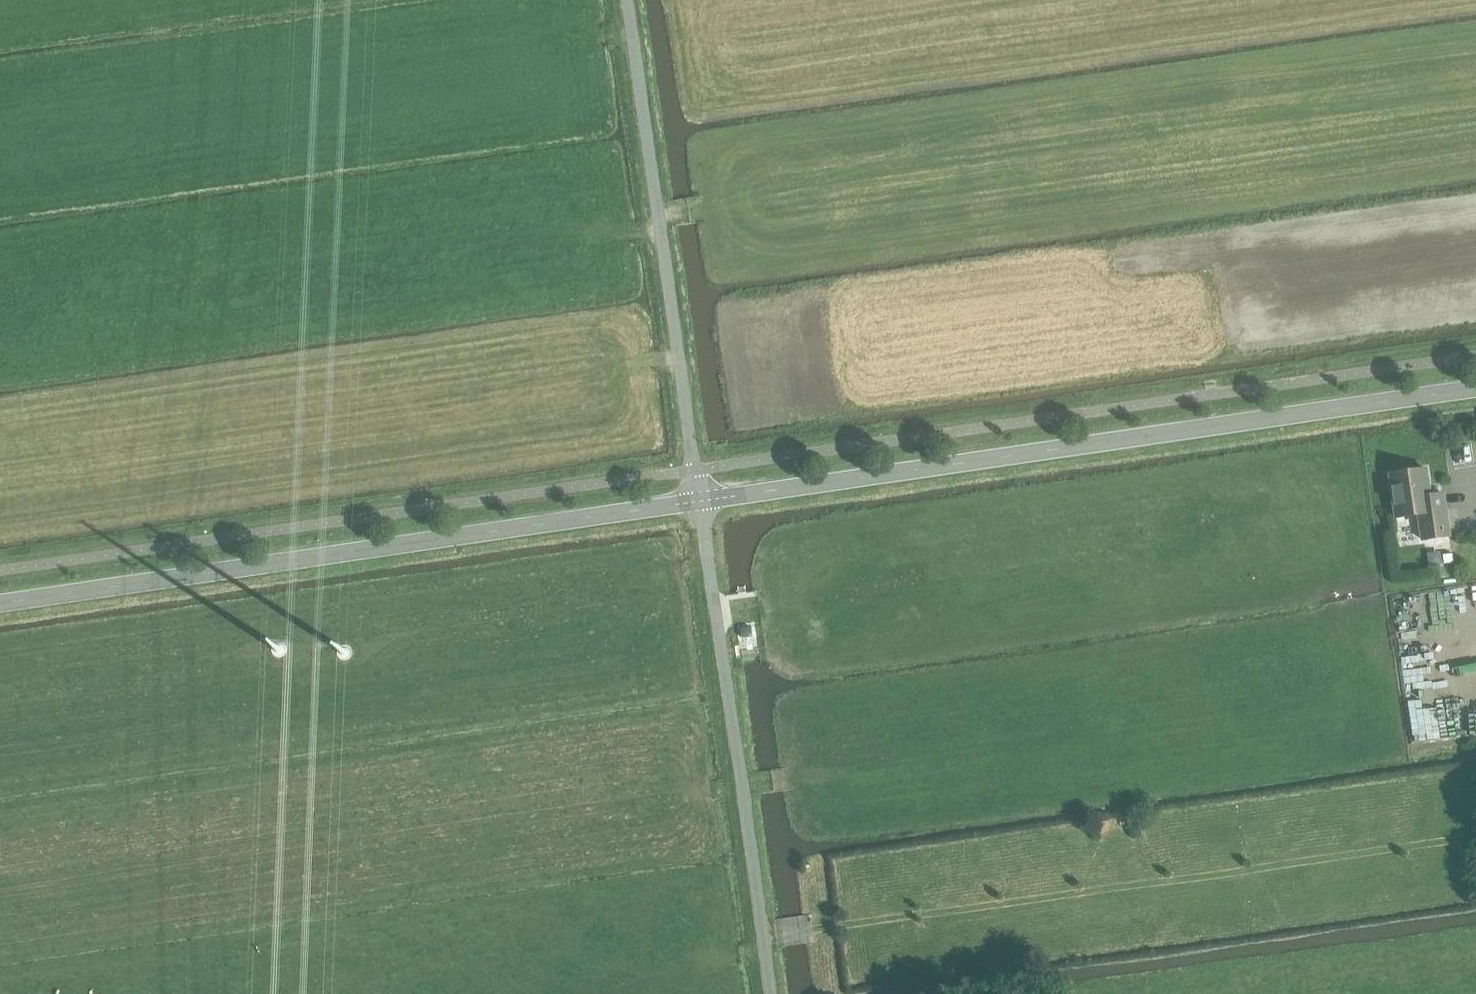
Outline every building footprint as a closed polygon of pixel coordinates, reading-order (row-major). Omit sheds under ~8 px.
[(1422,524),(1424,540),(1450,536),(1444,493),(1431,495),(1427,469),(1391,474),(1398,518),(1425,514),(1426,524),(1422,524)] [(1427,553),(1428,565),(1441,563),(1440,551),(1427,553)] [(1452,553),(1442,555),(1443,563),(1453,562),(1452,553)] [(271,648),(271,649),(271,651),(272,652),(272,654),(273,655),(275,656),(276,657),(278,657),(279,657),(281,657),(282,657),(283,656),(284,655),(286,654),(286,653),(287,652),(287,650),(287,649),(287,647),(287,646),(286,645),(285,643),(284,642),(282,642),(281,641),(279,641),(278,641),(276,642),(275,642),(273,643),(272,645),(272,646),(271,648)] [(351,647),(350,646),(349,645),(348,645),(347,644),(345,644),(344,644),(342,644),(341,645),(340,646),(339,647),(338,648),(337,649),(337,651),(337,652),(337,654),(338,655),(338,657),(339,658),(341,659),(342,659),(343,660),(345,660),(346,660),(348,659),(349,659),(350,658),(351,657),(352,655),(352,654),(353,653),(353,651),(353,650),(352,649),(351,647)]
